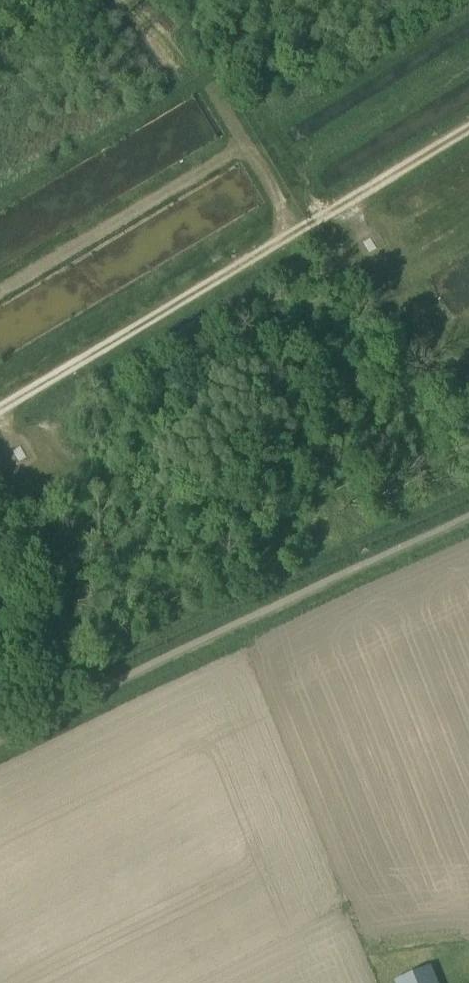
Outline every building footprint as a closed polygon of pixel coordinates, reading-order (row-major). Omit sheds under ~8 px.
[(430,965),(395,980),(396,982),(437,982),(430,965)]
